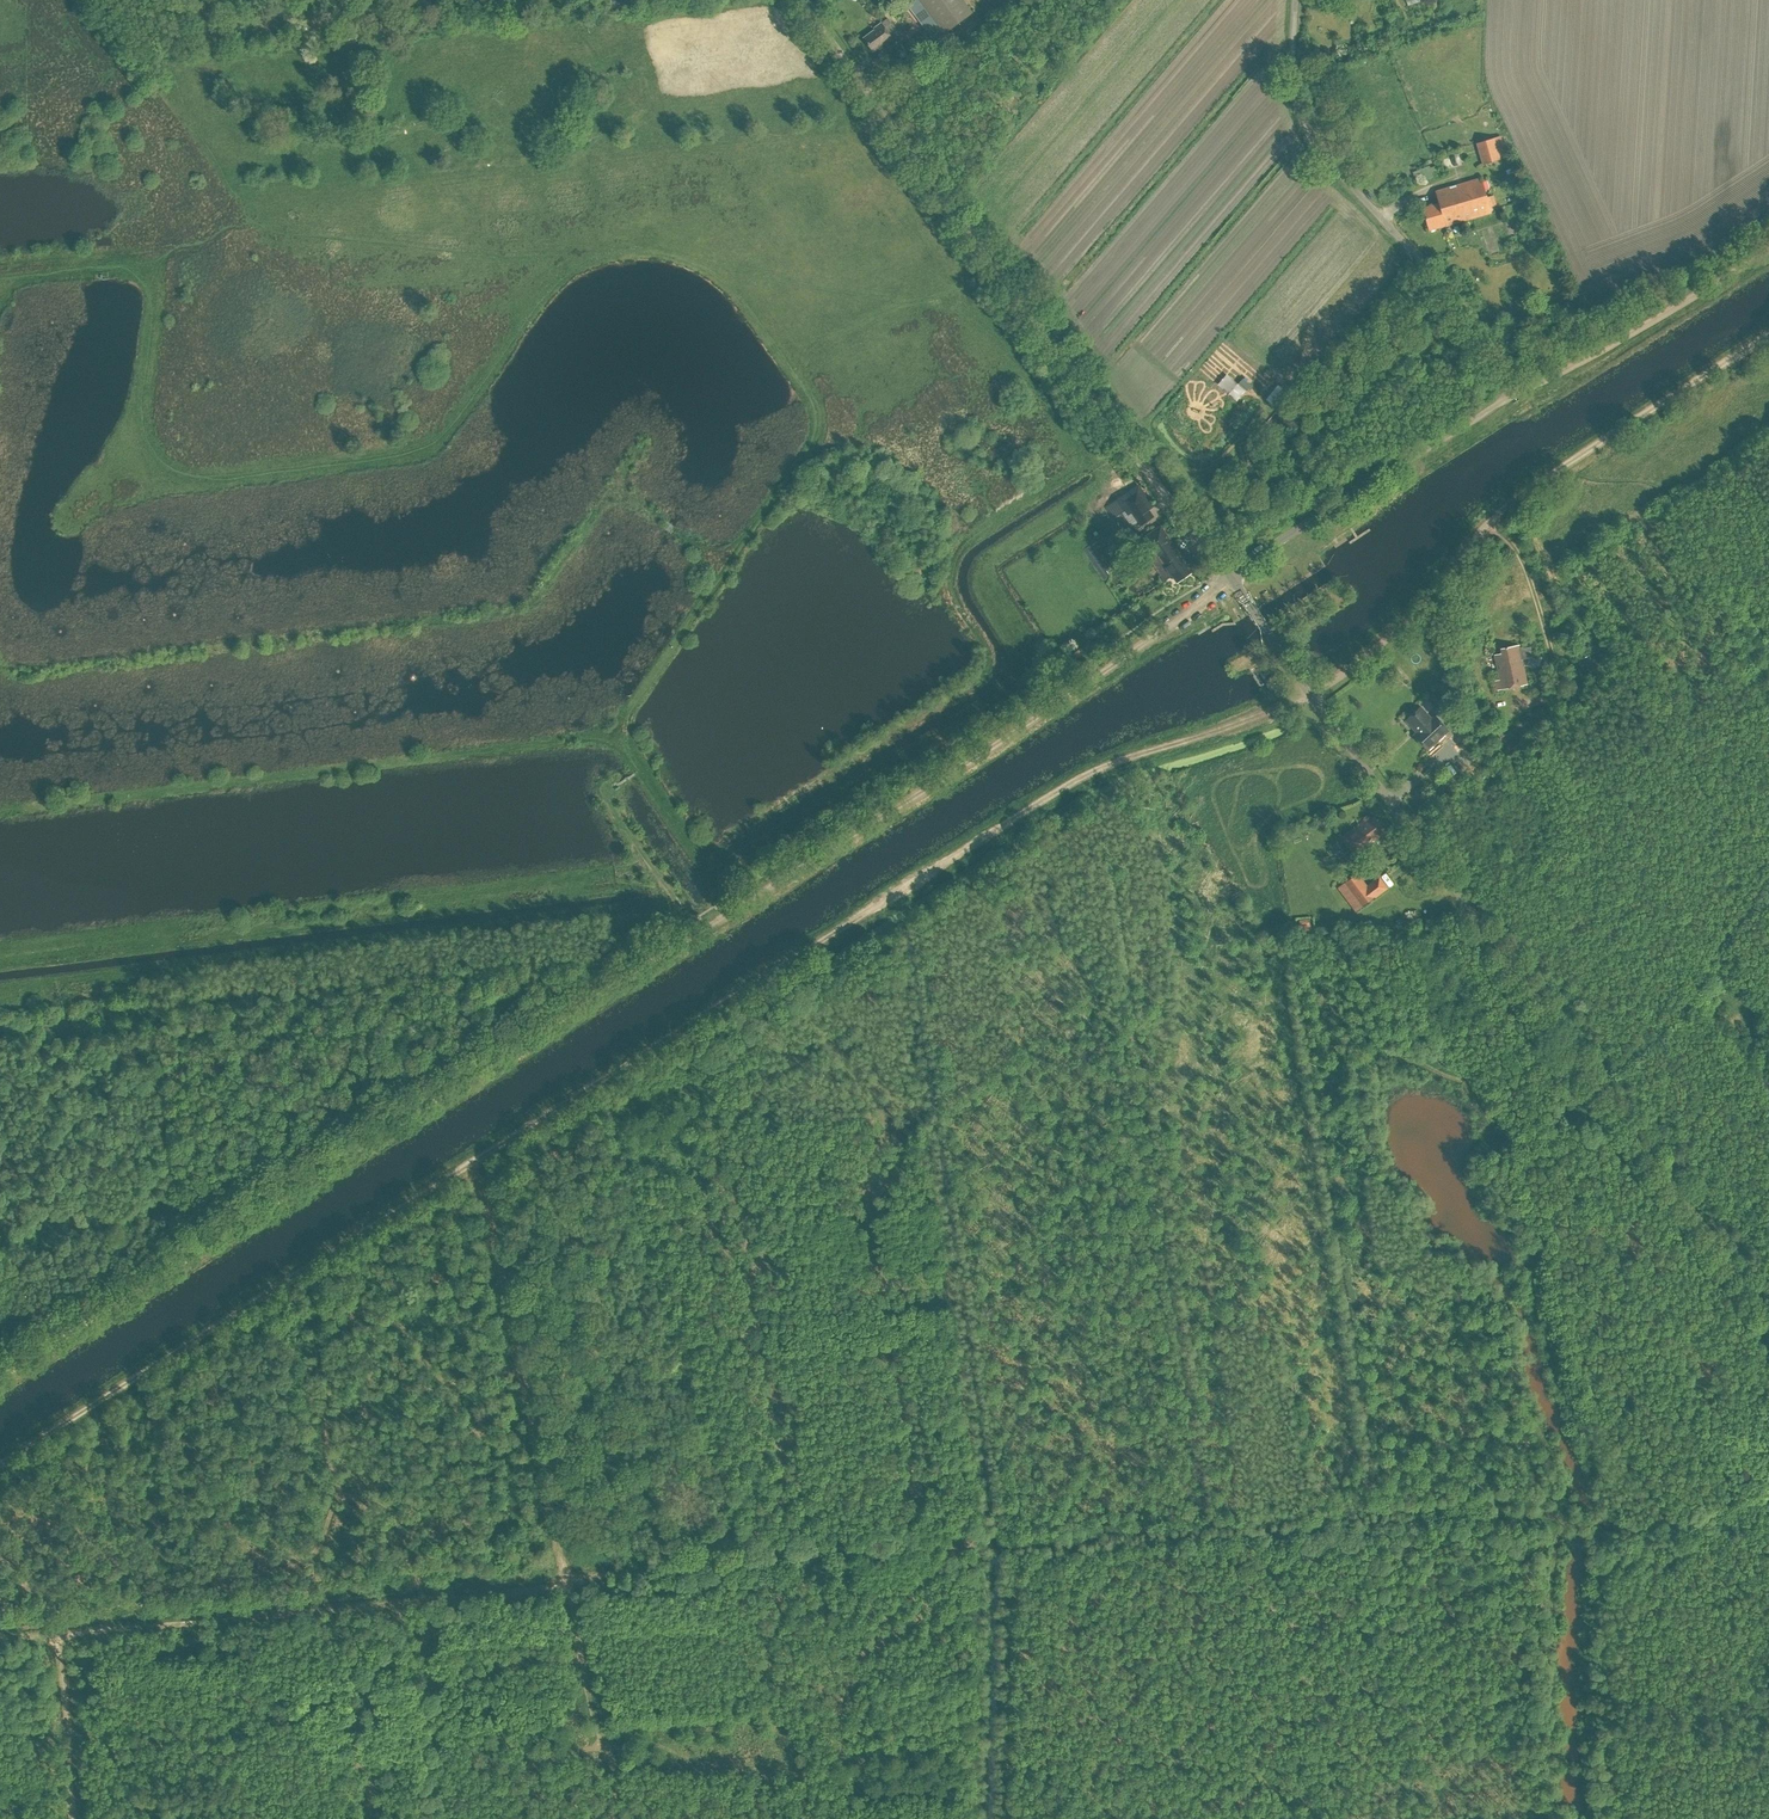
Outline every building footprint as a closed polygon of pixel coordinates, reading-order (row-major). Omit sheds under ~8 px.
[(944,34),(973,13),(963,0),(920,0),(944,34)] [(892,40),(898,35),(887,19),(872,30),(873,31),(862,38),(872,51),(882,44),(885,48),(888,48),(893,45),(893,42),(892,40)] [(1482,165),(1507,158),(1501,136),(1476,143),(1482,165)] [(1416,182),(1431,177),(1428,166),(1412,171),(1416,182)] [(1480,178),(1435,192),(1438,204),(1422,208),(1429,230),(1490,212),(1480,178)] [(1235,400),(1244,390),(1225,373),(1216,383),(1235,400)] [(1242,378),(1237,381),(1243,389),(1248,386),(1242,378)] [(1134,488),(1118,499),(1121,504),(1118,506),(1127,519),(1134,515),(1140,525),(1152,517),(1148,511),(1149,510),(1134,488)] [(1161,528),(1141,542),(1147,550),(1149,551),(1154,558),(1156,556),(1163,567),(1159,570),(1166,579),(1173,574),(1178,582),(1190,573),(1177,555),(1179,554),(1161,528)] [(1518,645),(1500,648),(1501,653),(1494,654),(1499,680),(1495,681),(1497,691),(1501,690),(1527,685),(1521,658),(1532,655),(1530,646),(1523,648),(1523,647),(1519,647),(1518,645)] [(1462,718),(1444,698),(1434,707),(1452,726),(1462,718)] [(1416,733),(1413,736),(1427,750),(1448,730),(1435,716),(1431,719),(1420,707),(1405,720),(1416,733)] [(1364,820),(1342,837),(1355,855),(1385,832),(1374,817),(1366,823),(1364,820)] [(1356,874),(1345,883),(1362,906),(1373,897),(1356,874)] [(1309,917),(1297,919),(1300,931),(1312,928),(1309,917)]
